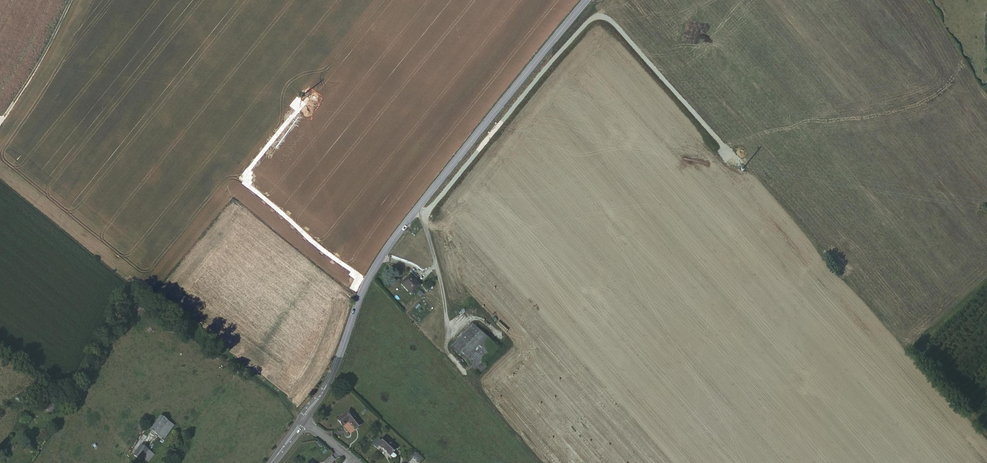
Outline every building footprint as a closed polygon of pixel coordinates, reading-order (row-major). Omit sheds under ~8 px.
[(417,288),(408,277),(398,286),(408,297),(417,288)] [(479,376),(485,369),(482,367),(498,350),(473,326),(451,349),(479,376)] [(20,396),(18,400),(26,405),(28,401),(20,396)] [(51,402),(45,408),(50,413),(56,408),(51,402)] [(354,423),(360,432),(365,428),(353,414),(340,424),(345,430),(351,425),(354,423)] [(160,416),(150,430),(157,434),(166,420),(160,416)] [(359,434),(360,432),(354,423),(351,425),(359,434)] [(146,433),(129,458),(135,462),(136,462),(143,453),(142,452),(153,438),(146,433)] [(387,444),(383,448),(395,460),(401,452),(390,441),(387,444)] [(412,457),(418,462),(419,462),(423,459),(417,452),(412,457)] [(162,457),(159,455),(152,462),(153,462),(158,462),(162,457)]
